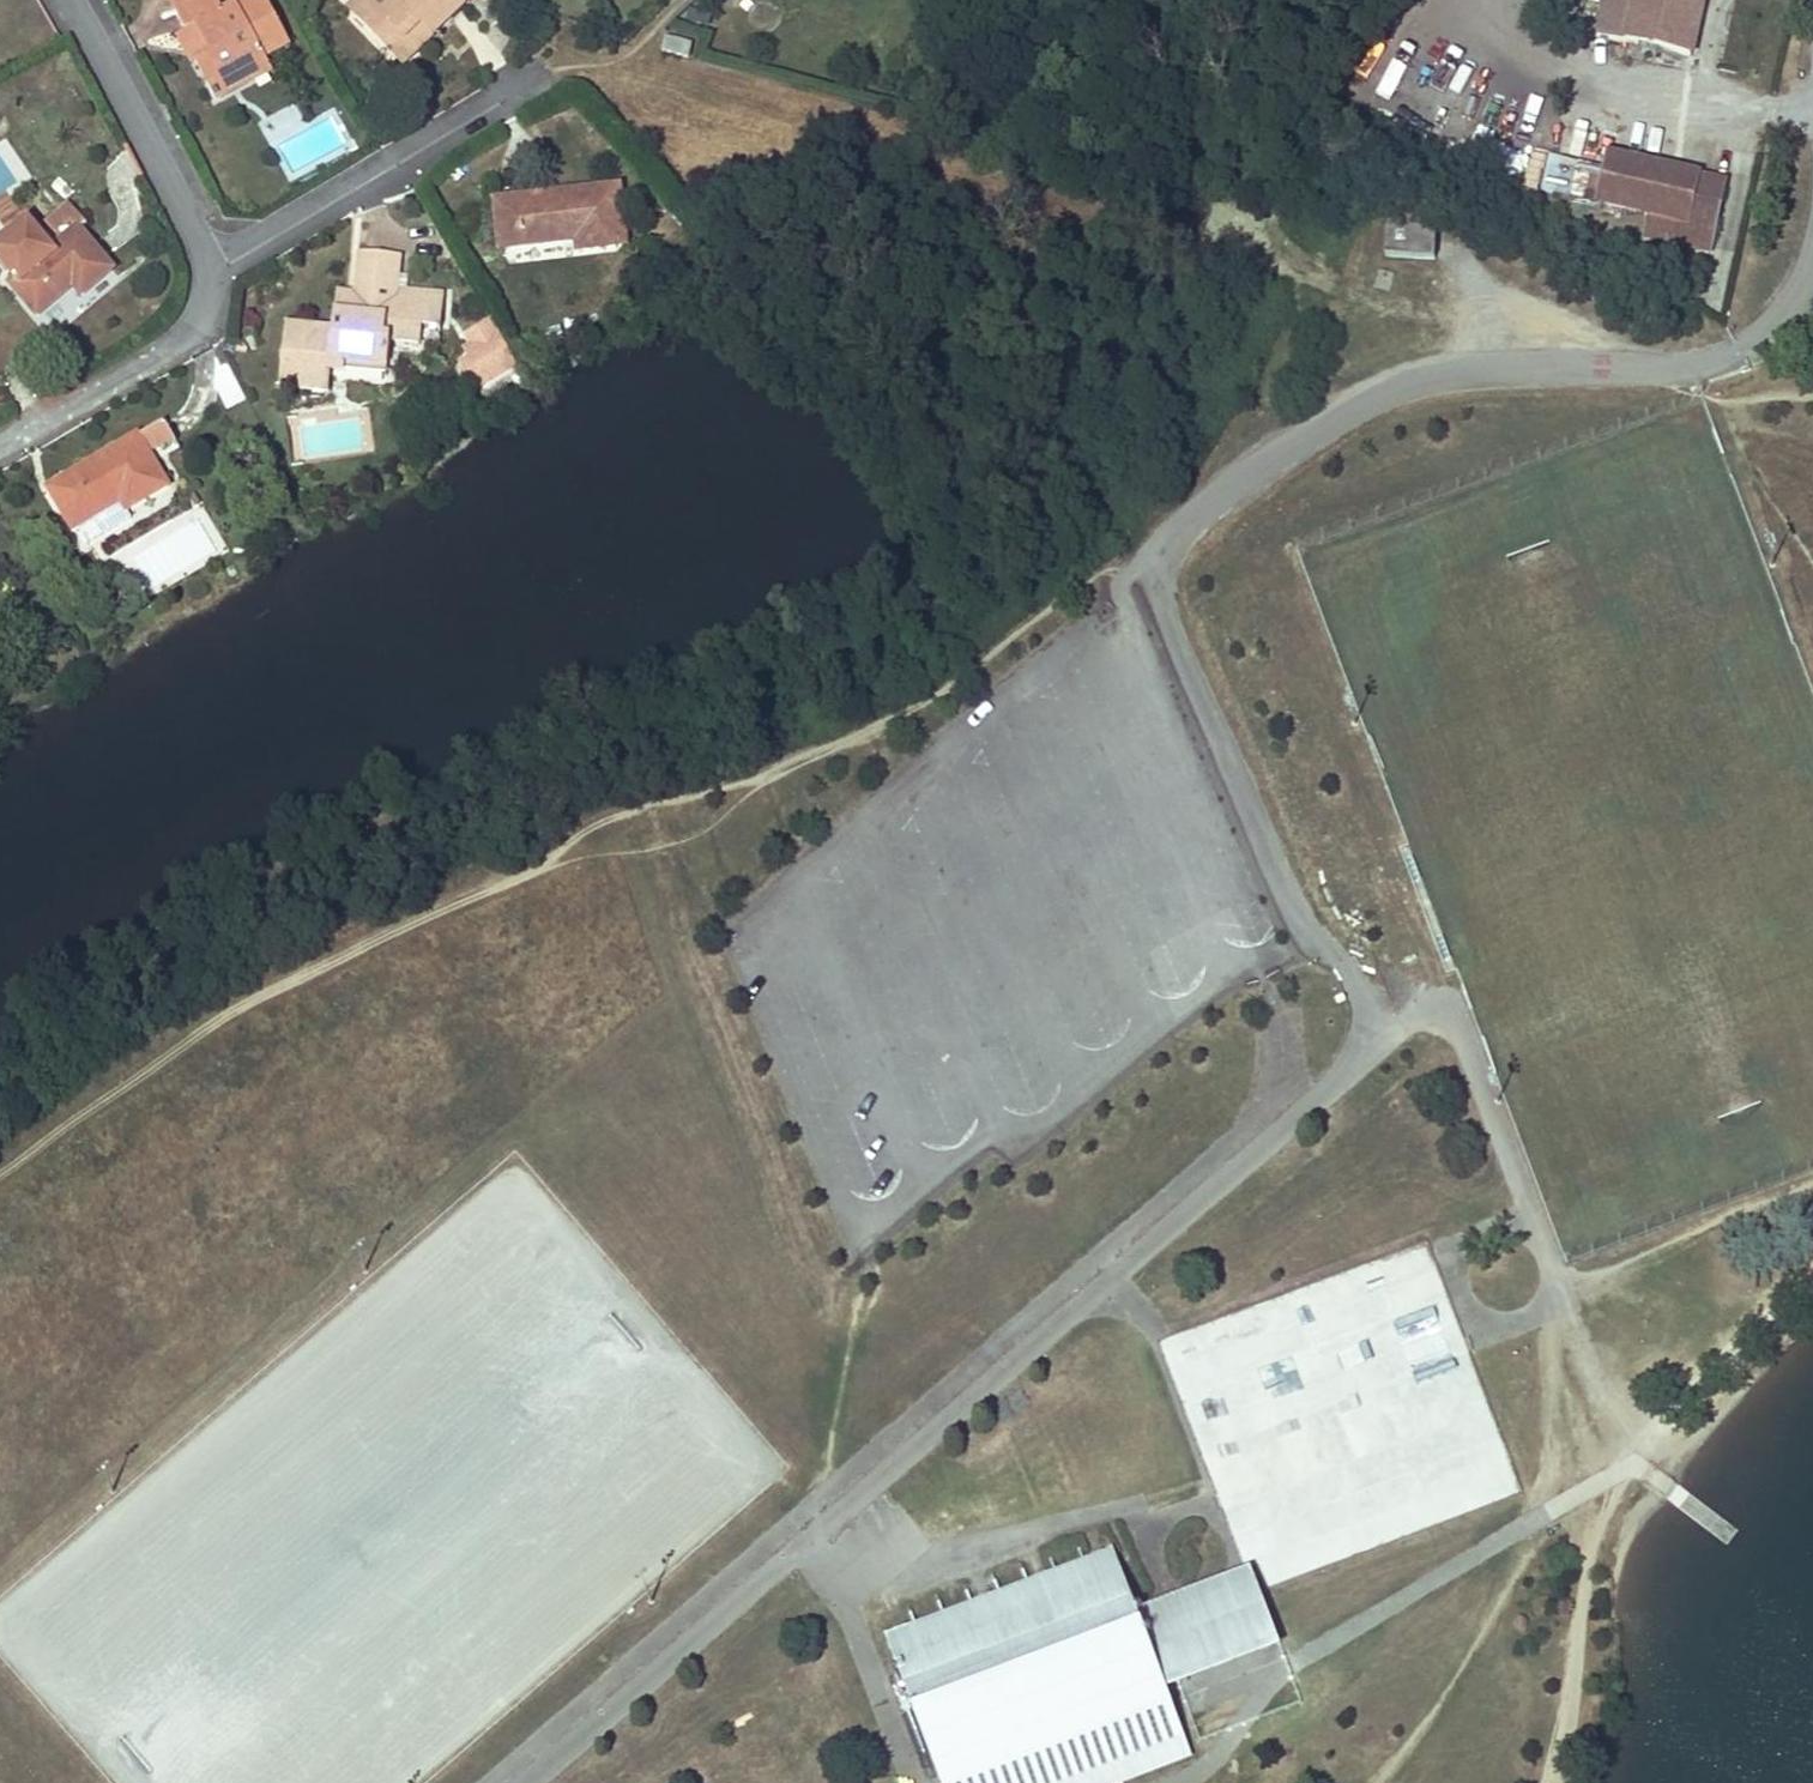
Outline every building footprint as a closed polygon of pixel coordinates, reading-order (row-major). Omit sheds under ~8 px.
[(260,76),(264,74),(271,70),(264,55),(288,42),(268,2),(258,8),(254,0),(248,0),(224,12),(218,0),(188,0),(174,7),(185,29),(195,24),(210,52),(194,60),(207,85),(241,67),(248,82),(260,76)] [(389,58),(412,37),(406,31),(417,22),(429,35),(463,4),(468,0),(338,0),(389,58)] [(1592,35),(1691,57),(1703,0),(1600,0),(1592,35)] [(389,58),(396,65),(429,35),(417,22),(406,31),(412,37),(389,58)] [(185,29),(180,32),(194,60),(210,52),(195,24),(185,29)] [(665,34),(661,47),(688,54),(691,42),(665,34)] [(241,67),(207,85),(214,99),(231,91),(248,82),(241,67)] [(1539,190),(1566,197),(1575,162),(1548,155),(1539,190)] [(1708,251),(1716,218),(1723,186),(1609,160),(1597,208),(1646,219),(1642,235),(1708,251)] [(579,251),(602,248),(625,245),(619,187),(496,201),(501,248),(578,239),(579,251)] [(1381,251),(1429,255),(1433,206),(1385,202),(1381,251)] [(69,203),(46,223),(62,241),(77,229),(85,222),(69,203)] [(81,296),(112,270),(77,229),(62,241),(10,285),(36,315),(72,285),(81,296)] [(444,293),(396,288),(400,253),(361,249),(357,284),(368,285),(367,296),(356,294),(344,293),(342,312),(336,311),(334,330),(287,324),(283,360),(290,361),(288,387),(328,391),(330,367),(332,358),(387,364),(389,346),(421,351),(424,326),(441,327),(444,293)] [(367,296),(368,285),(357,284),(356,294),(367,296)] [(342,312),(344,293),(338,292),(336,311),(342,312)] [(514,359),(491,317),(466,332),(471,341),(478,351),(468,357),(459,362),(467,376),(476,371),(481,379),(514,359)] [(471,341),(462,347),(468,357),(478,351),(471,341)] [(330,367),(386,374),(387,364),(332,358),(330,367)] [(290,361),(283,360),(280,386),(288,387),(290,361)] [(166,422),(48,489),(71,530),(75,528),(86,545),(130,520),(125,512),(168,487),(148,452),(174,437),(166,422)] [(1194,1756),(1169,1685),(1137,1604),(1113,1544),(882,1631),(941,1782),(1120,1782),(1194,1756)] [(1169,1685),(1282,1645),(1249,1562),(1137,1604),(1169,1685)]
